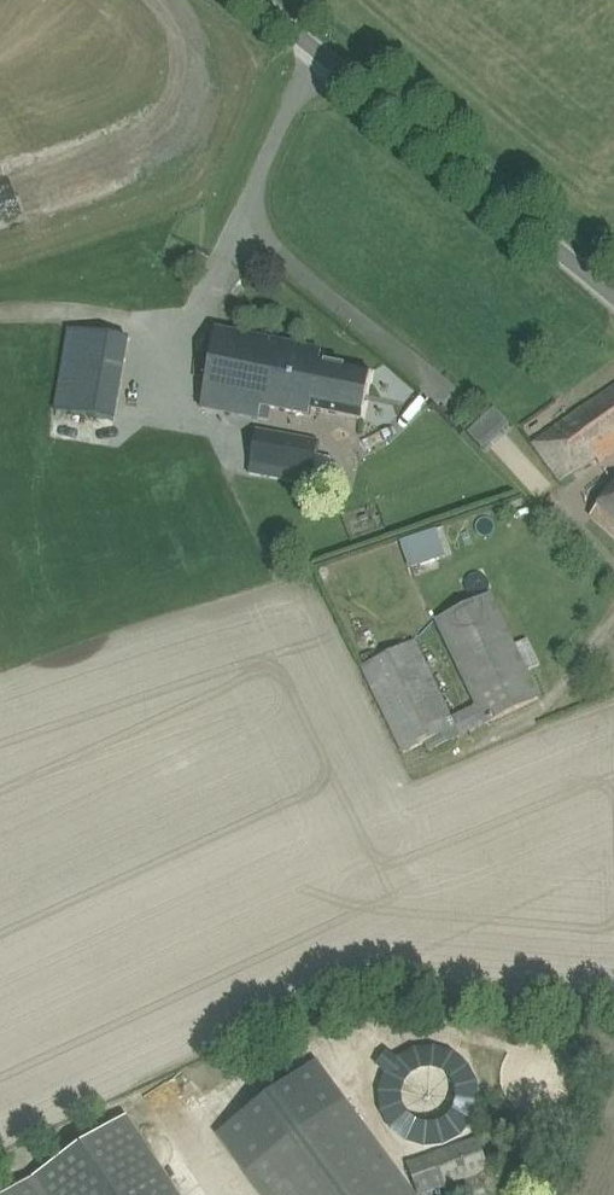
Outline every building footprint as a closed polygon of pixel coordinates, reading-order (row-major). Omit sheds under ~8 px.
[(87,600),(121,336),(57,328),(23,592),(87,600)] [(259,420),(259,418),(269,420),(271,409),(312,417),(313,411),(361,420),(371,373),(320,363),(322,353),(216,331),(201,408),(259,420)] [(534,444),(561,481),(595,458),(599,464),(613,453),(613,389),(534,444)] [(185,584),(188,566),(191,548),(199,508),(222,512),(214,561),(282,573),(298,482),(311,485),(319,443),(257,431),(254,444),(235,440),(232,455),(209,451),(211,436),(153,426),(126,576),(163,583),(163,580),(185,584)] [(591,517),(613,537),(613,490),(591,517)] [(401,543),(410,570),(445,558),(436,531),(401,543)] [(540,699),(527,672),(540,666),(528,641),(515,647),(490,594),(436,620),(478,707),(451,719),(414,642),(362,667),(404,754),(425,744),(429,752),(460,737),(456,729),(482,716),(486,725),(540,699)] [(349,1097),(321,1058),(226,1127),(255,1166),(349,1097)] [(137,1130),(129,1117),(32,1181),(11,1194),(180,1194),(137,1130)] [(444,1188),(460,1183),(492,1173),(482,1141),(410,1163),(420,1194),(422,1194),(444,1188)]
